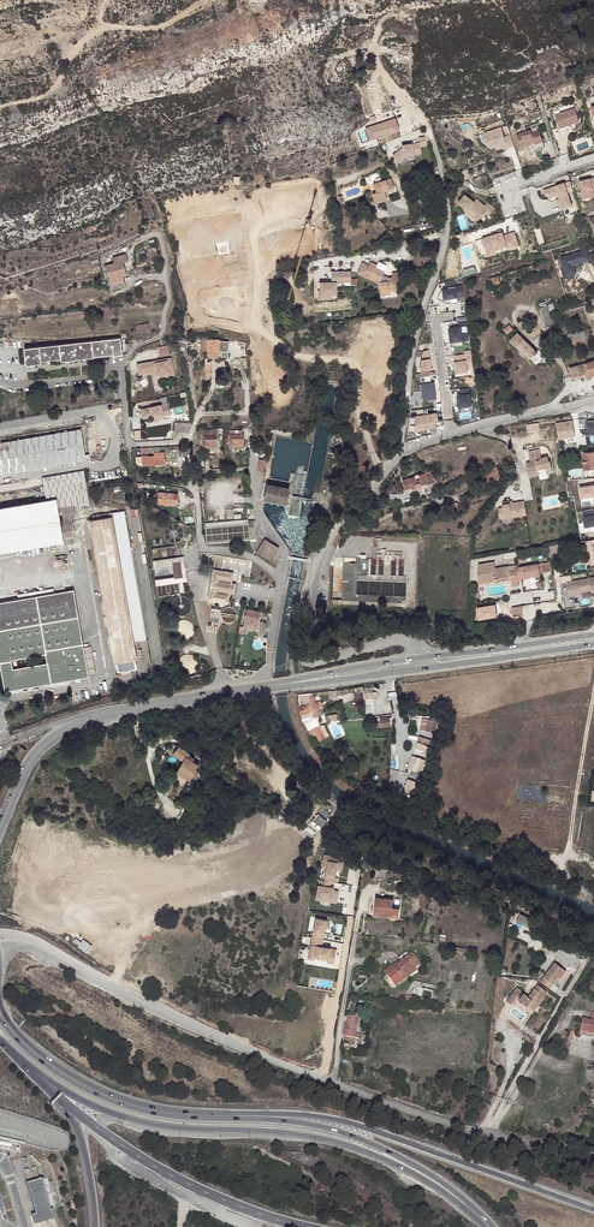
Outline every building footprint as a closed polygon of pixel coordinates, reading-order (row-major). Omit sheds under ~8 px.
[(575,109),(554,115),(559,128),(566,126),(579,121),(575,109)] [(370,141),(400,129),(395,116),(365,128),(370,141)] [(502,126),(484,132),(490,152),(515,144),(511,134),(505,136),(502,126)] [(530,130),(516,135),(521,147),(534,142),(535,144),(543,142),(539,130),(531,133),(530,130)] [(419,137),(420,141),(401,144),(402,150),(395,151),(397,162),(405,161),(404,157),(423,153),(421,146),(428,145),(426,136),(419,137)] [(543,142),(535,144),(537,150),(545,147),(543,142)] [(579,181),(581,192),(583,199),(591,197),(590,190),(593,190),(592,186),(593,186),(593,178),(590,179),(579,181)] [(396,194),(392,179),(374,185),(377,193),(374,194),(377,204),(389,201),(388,196),(396,194)] [(570,182),(563,185),(563,187),(570,185),(572,191),(568,193),(568,194),(574,192),(570,182)] [(563,185),(544,192),(545,196),(549,195),(550,200),(559,197),(562,205),(564,210),(573,207),(568,194),(568,193),(572,191),(570,185),(563,187),(563,185)] [(305,214),(318,211),(316,199),(309,200),(309,197),(297,200),(300,217),(305,216),(305,214)] [(550,200),(548,200),(552,203),(557,202),(558,206),(564,210),(562,205),(559,197),(550,200)] [(465,198),(461,204),(471,210),(469,213),(468,215),(474,220),(476,219),(480,222),(482,221),(486,215),(490,218),(496,210),(488,204),(486,208),(477,202),(475,205),(465,198)] [(263,203),(262,201),(261,202),(260,199),(247,203),(248,208),(263,203)] [(471,210),(461,204),(460,206),(469,213),(471,210)] [(509,251),(520,248),(515,234),(505,237),(503,234),(483,241),(488,254),(508,248),(509,251)] [(488,254),(483,241),(478,242),(484,260),(509,251),(508,248),(488,254)] [(561,256),(565,275),(576,272),(574,264),(591,260),(588,249),(561,256)] [(128,254),(114,258),(116,263),(107,265),(113,289),(127,286),(124,276),(128,275),(126,267),(123,268),(122,263),(125,263),(130,261),(128,254)] [(378,287),(377,298),(394,297),(394,283),(399,283),(399,277),(392,278),(392,282),(388,282),(382,279),(383,276),(375,272),(376,268),(370,265),(363,278),(378,287)] [(352,278),(352,270),(331,270),(331,282),(358,282),(358,278),(352,278)] [(499,276),(492,278),(494,286),(501,284),(499,276)] [(317,281),(317,299),(332,299),(332,294),(337,294),(337,281),(317,281)] [(450,300),(464,299),(463,288),(456,289),(455,282),(446,284),(447,290),(449,290),(449,291),(442,292),(439,300),(442,301),(442,300),(445,301),(445,302),(446,305),(451,305),(450,300)] [(554,326),(548,306),(539,309),(546,329),(554,326)] [(464,343),(470,342),(469,334),(462,335),(461,329),(468,328),(467,321),(458,323),(459,329),(450,330),(452,344),(456,344),(464,343)] [(138,325),(138,326),(139,332),(151,330),(150,323),(138,325)] [(508,334),(514,328),(510,325),(505,330),(508,334)] [(584,331),(566,334),(568,342),(569,347),(587,343),(586,338),(584,331)] [(205,352),(205,336),(201,336),(201,338),(194,337),(194,343),(201,343),(200,352),(205,352)] [(227,356),(227,342),(220,342),(220,339),(209,339),(209,336),(205,336),(205,352),(208,352),(208,356),(219,356),(219,352),(220,352),(220,356),(227,356)] [(512,344),(516,348),(524,341),(519,336),(512,344)] [(60,358),(61,361),(75,359),(74,357),(92,355),(92,357),(112,355),(112,356),(121,355),(119,341),(116,342),(115,338),(22,349),(24,365),(41,363),(40,360),(60,358)] [(534,350),(524,341),(516,348),(527,358),(534,350)] [(229,342),(227,342),(227,356),(220,356),(220,358),(228,358),(229,342)] [(159,347),(161,354),(170,352),(169,345),(159,347)] [(537,353),(534,350),(527,358),(530,361),(537,353)] [(422,379),(431,377),(430,371),(432,371),(429,352),(424,352),(422,361),(421,373),(422,379)] [(455,375),(468,374),(467,354),(454,354),(455,375)] [(168,374),(174,373),(171,358),(160,360),(161,362),(155,363),(156,371),(157,374),(168,372),(168,374)] [(151,372),(156,371),(155,363),(161,362),(160,360),(149,363),(151,372)] [(585,376),(589,375),(590,378),(593,377),(593,362),(569,370),(573,380),(585,376)] [(151,372),(149,363),(137,365),(139,374),(151,372)] [(422,379),(420,379),(421,387),(420,387),(422,396),(423,396),(424,402),(431,401),(431,404),(436,403),(434,385),(432,385),(431,377),(422,379)] [(470,390),(461,391),(461,397),(458,397),(460,409),(473,407),(470,390)] [(167,403),(140,409),(142,418),(152,416),(164,414),(164,416),(170,415),(167,403)] [(443,408),(410,413),(408,433),(431,430),(431,429),(446,427),(443,408)] [(574,422),(557,425),(560,440),(577,437),(574,422)] [(189,432),(189,423),(175,424),(174,432),(189,432)] [(86,459),(85,454),(81,429),(0,443),(0,474),(86,459)] [(229,434),(229,445),(237,444),(237,446),(244,446),(244,434),(243,434),(243,430),(238,431),(238,434),(236,434),(236,431),(230,431),(230,434),(229,434)] [(210,436),(209,432),(204,432),(204,435),(203,435),(203,446),(210,445),(210,447),(218,447),(218,435),(217,435),(210,436)] [(539,449),(530,451),(532,461),(531,462),(526,463),(528,472),(538,470),(545,469),(546,473),(553,472),(550,460),(549,461),(548,456),(541,458),(539,449)] [(164,459),(164,452),(154,452),(154,455),(147,456),(147,455),(142,455),(142,465),(154,464),(155,463),(161,463),(161,459),(164,459)] [(583,454),(584,470),(593,469),(593,453),(583,454)] [(300,518),(308,472),(303,471),(304,465),(300,465),(298,466),(297,468),(295,474),(291,473),(289,482),(270,479),(269,484),(264,483),(261,498),(264,499),(263,504),(265,504),(266,500),(271,501),(271,504),(271,505),(273,504),(273,501),(278,502),(278,504),(278,507),(280,505),(280,502),(285,503),(285,506),(284,510),(285,512),(287,515),(289,516),(300,518)] [(499,472),(496,466),(479,475),(482,480),(491,476),(499,472)] [(431,479),(426,468),(414,472),(414,474),(399,479),(402,486),(409,484),(410,486),(414,484),(415,484),(416,485),(418,484),(419,483),(419,482),(424,480),(424,482),(431,479)] [(43,485),(44,490),(45,498),(0,506),(0,552),(63,541),(62,533),(72,531),(73,531),(70,514),(73,513),(72,505),(90,505),(84,470),(42,477),(43,485)] [(580,486),(580,498),(593,497),(593,485),(580,486)] [(178,505),(178,494),(159,492),(159,494),(153,493),(153,501),(158,502),(157,503),(178,505)] [(529,517),(526,501),(515,503),(506,505),(507,510),(502,511),(504,522),(529,517)] [(361,511),(358,508),(354,512),(357,515),(358,514),(358,515),(359,516),(361,517),(363,517),(364,516),(364,514),(364,513),(363,511),(361,511),(360,511),(361,511)] [(585,528),(593,526),(593,508),(582,511),(585,528)] [(140,640),(149,638),(126,512),(85,519),(116,674),(139,670),(137,659),(145,658),(144,649),(142,649),(140,640)] [(249,519),(205,523),(206,528),(249,524),(250,539),(256,539),(255,520),(249,520),(249,519)] [(73,539),(72,531),(62,533),(63,541),(73,539)] [(271,561),(278,548),(265,540),(256,552),(271,561)] [(569,542),(551,546),(552,553),(561,551),(560,548),(570,547),(569,542)] [(409,576),(406,575),(373,573),(373,558),(359,557),(359,563),(346,562),(344,600),(408,604),(408,596),(378,595),(359,594),(360,579),(379,580),(409,582),(409,576)] [(157,585),(187,580),(183,558),(177,558),(153,561),(157,585)] [(551,572),(550,562),(540,564),(542,574),(551,572)] [(497,584),(502,583),(501,579),(512,577),(512,581),(513,587),(521,586),(520,580),(524,579),(524,577),(542,574),(540,564),(516,568),(516,566),(495,569),(494,563),(478,566),(478,574),(480,585),(496,582),(497,584)] [(213,571),(208,601),(228,604),(230,594),(231,584),(233,574),(213,571)] [(570,582),(573,596),(585,593),(585,592),(593,590),(593,589),(592,577),(570,582)] [(19,598),(54,592),(54,588),(18,594),(19,598)] [(95,674),(91,646),(84,647),(73,589),(54,592),(19,598),(0,601),(0,663),(1,671),(5,691),(88,676),(88,675),(95,674)] [(184,594),(182,594),(179,594),(177,595),(175,597),(173,599),(172,601),(172,603),(172,606),(172,608),(173,610),(175,612),(177,614),(179,614),(182,615),(184,614),(186,614),(188,613),(189,611),(191,610),(192,608),(192,606),(192,604),(192,602),(191,600),(190,598),(189,597),(187,596),(186,595),(184,594)] [(521,607),(511,608),(513,618),(522,616),(521,607)] [(257,629),(261,611),(248,608),(244,627),(249,628),(248,629),(252,630),(253,628),(257,629)] [(211,609),(210,617),(219,618),(220,611),(211,609)] [(194,629),(194,626),(192,623),(190,620),(187,618),(184,618),(181,618),(178,620),(175,622),(174,625),(174,629),(174,632),(176,635),(178,637),(181,638),(184,638),(187,638),(190,636),(192,634),(193,632),(194,629)] [(198,660),(197,658),(195,655),(192,653),(188,652),(185,653),(182,654),(179,657),(178,660),(178,663),(179,667),(181,670),(183,671),(186,672),(189,672),(191,672),(194,670),(196,668),(197,666),(198,663),(198,660)] [(377,686),(364,688),(365,698),(378,697),(377,686)] [(308,694),(299,695),(299,701),(300,706),(299,707),(302,721),(305,725),(306,725),(311,735),(314,734),(321,731),(318,725),(313,728),(310,721),(307,723),(306,720),(314,718),(308,694)] [(380,717),(380,727),(392,726),(392,717),(380,717)] [(313,728),(318,725),(314,718),(306,720),(307,723),(310,721),(313,728)] [(440,720),(431,719),(430,727),(439,728),(440,720)] [(314,734),(318,741),(325,738),(321,731),(314,734)] [(417,749),(427,751),(429,744),(430,745),(432,739),(419,736),(417,749)] [(190,780),(199,766),(190,759),(192,755),(182,748),(178,747),(173,754),(184,761),(177,772),(190,780)] [(409,768),(423,772),(427,759),(412,755),(409,768)] [(325,819),(321,826),(330,832),(335,825),(325,819)] [(319,878),(315,898),(337,903),(340,890),(334,889),(335,883),(337,884),(339,876),(336,876),(337,870),(343,871),(345,858),(324,854),(322,868),(325,868),(323,879),(319,878)] [(400,874),(386,869),(383,876),(392,879),(394,876),(398,878),(400,874)] [(455,895),(456,892),(444,887),(442,892),(446,893),(446,892),(455,895)] [(400,915),(407,916),(408,907),(402,906),(403,898),(385,896),(383,909),(401,911),(400,915)] [(334,964),(337,948),(323,946),(327,918),(315,916),(309,957),(328,960),(328,963),(334,964)] [(531,926),(519,920),(516,928),(527,933),(531,926)] [(395,961),(390,964),(400,978),(405,974),(404,973),(412,967),(413,968),(419,963),(411,952),(399,960),(401,961),(397,964),(395,961)] [(402,980),(415,970),(413,968),(412,967),(404,973),(405,974),(400,978),(402,980)] [(554,968),(552,970),(563,977),(564,975),(554,968)] [(563,977),(552,970),(542,989),(552,995),(559,985),(563,977)] [(507,1000),(512,1004),(522,989),(517,986),(507,1000)] [(540,1011),(542,1013),(550,999),(540,993),(531,1006),(527,1004),(524,1009),(528,1011),(527,1013),(536,1018),(540,1011)] [(517,1011),(520,1007),(522,1004),(517,1001),(509,1012),(516,1017),(518,1014),(516,1013),(517,1011)] [(581,1034),(593,1037),(593,1014),(592,1014),(591,1023),(583,1021),(581,1034)] [(345,1023),(357,1025),(358,1017),(347,1016),(345,1023)] [(355,1039),(357,1025),(345,1023),(343,1037),(355,1039)] [(51,1210),(41,1178),(26,1183),(35,1214),(51,1210)] [(35,1214),(31,1215),(34,1225),(56,1218),(53,1209),(51,1210),(35,1214)]
